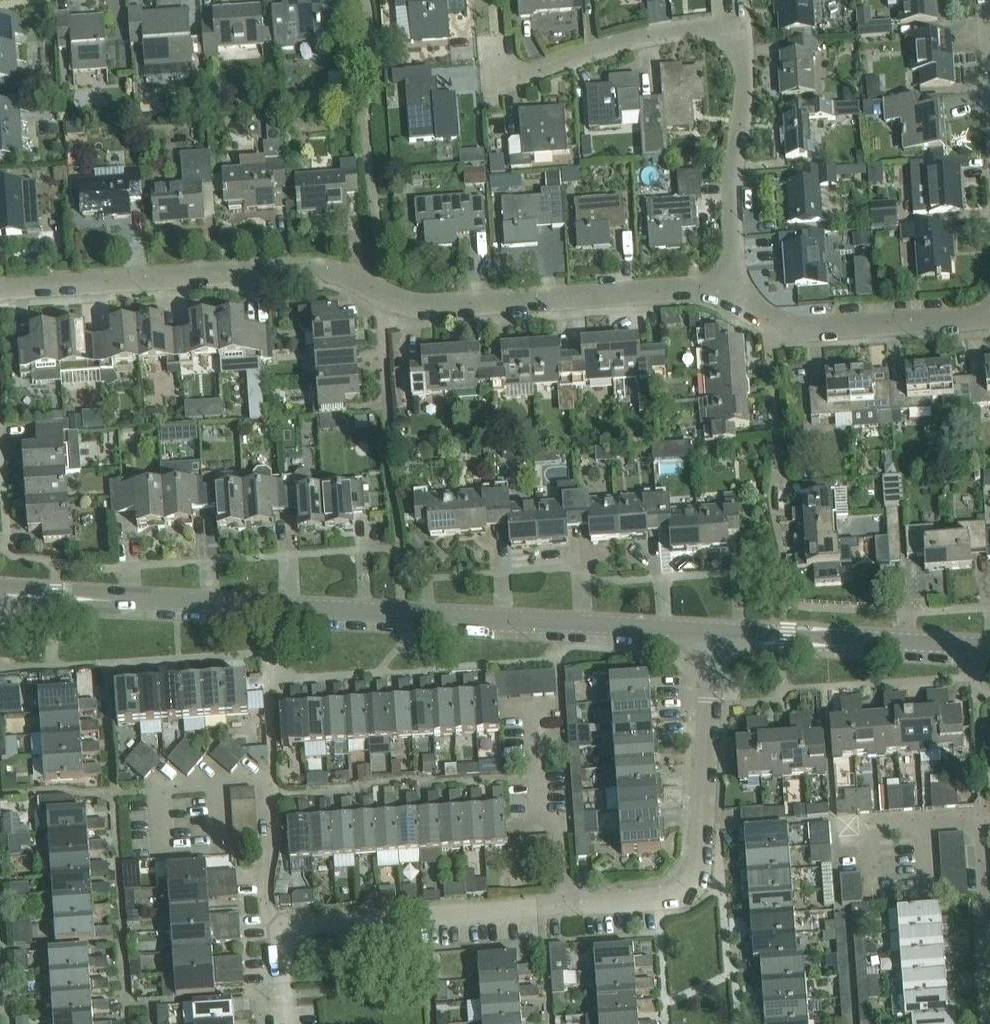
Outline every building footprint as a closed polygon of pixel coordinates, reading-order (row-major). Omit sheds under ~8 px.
[(215,0),(213,0),(215,25),(204,26),(204,23),(203,23),(205,56),(218,55),(217,46),(262,43),(260,8),(231,10),(231,8),(223,9),(223,11),(215,11),(215,0)] [(332,0),(290,0),(284,0),(284,8),(273,9),(273,7),(272,7),(275,48),(294,46),(293,40),(334,37),(332,0)] [(466,0),(396,0),(397,9),(409,8),(411,43),(414,43),(413,41),(450,38),(450,36),(448,36),(447,13),(465,12),(465,16),(467,16),(466,0)] [(520,17),(533,16),(533,13),(572,11),(572,0),(519,0),(520,17)] [(811,0),(775,0),(776,6),(779,5),(781,32),(813,29),(811,0)] [(888,7),(901,7),(901,23),(917,22),(937,20),(936,4),(933,4),(933,0),(888,0),(888,7)] [(143,17),(142,9),(128,10),(131,43),(143,43),(145,65),(192,61),(189,12),(188,12),(188,14),(143,17)] [(872,23),(871,9),(856,10),(858,38),(892,36),(891,21),(872,23)] [(71,22),(71,13),(57,14),(59,49),(71,48),(73,70),(108,67),(106,38),(104,18),(103,18),(103,20),(71,22)] [(21,16),(0,17),(0,80),(17,79),(14,35),(23,34),(21,16)] [(939,53),(938,34),(950,33),(950,32),(911,35),(914,72),(921,71),(922,86),(953,84),(951,52),(939,53)] [(814,93),(812,54),(818,54),(817,41),(790,43),(791,54),(781,55),(783,79),(781,79),(782,95),(814,93)] [(675,71),(675,67),(661,68),(663,88),(665,117),(652,118),(655,159),(669,158),(667,129),(693,127),(691,102),(704,101),(703,83),(704,82),(704,78),(702,78),(702,69),(675,71)] [(405,71),(392,72),(393,83),(405,82),(405,71)] [(641,113),(638,76),(637,76),(637,77),(616,78),(617,90),(610,90),(610,86),(586,88),(586,89),(587,89),(590,129),(621,127),(621,126),(620,126),(620,122),(622,121),(622,115),(641,113)] [(406,82),(405,82),(410,142),(435,140),(435,141),(458,139),(455,95),(434,97),(433,81),(437,81),(437,80),(406,82)] [(848,92),(844,96),(844,103),(856,102),(855,91),(851,91),(848,92)] [(2,96),(0,96),(0,157),(23,155),(20,111),(30,110),(29,103),(3,105),(2,96)] [(920,110),(919,99),(923,98),(923,97),(887,100),(888,122),(903,121),(906,151),(931,149),(932,161),(944,160),(944,148),(950,148),(949,147),(945,147),(942,109),(946,109),(946,108),(920,110)] [(785,145),(786,159),(816,157),(815,136),(811,136),(810,121),(836,119),(835,104),(787,107),(788,130),(779,131),(780,145),(785,145)] [(511,169),(533,167),(533,156),(567,153),(564,108),(519,112),(521,139),(512,140),(509,143),(511,169)] [(274,208),(274,202),(286,202),(285,182),(283,156),(281,117),(266,118),(267,142),(263,142),(264,159),(240,161),(241,169),(223,170),(224,185),(226,205),(257,203),(258,209),(274,208)] [(643,160),(649,159),(655,159),(652,118),(640,119),(643,160)] [(116,138),(116,153),(143,153),(142,138),(116,138)] [(570,163),(580,163),(579,148),(569,148),(570,163)] [(203,221),(201,194),(213,193),(211,169),(210,152),(181,154),(182,184),(140,187),(141,198),(153,197),(154,212),(153,212),(154,216),(155,224),(173,223),(173,220),(182,219),(182,222),(203,221)] [(945,172),(944,160),(932,161),(910,163),(914,215),(960,211),(958,186),(960,185),(959,171),(945,172)] [(299,214),(347,211),(345,194),(357,193),(355,161),(341,162),(342,175),(296,178),(299,214)] [(661,176),(671,175),(671,164),(661,164),(661,176)] [(65,166),(53,167),(54,179),(66,178),(65,166)] [(837,168),(837,175),(853,174),(853,167),(837,168)] [(95,171),(96,179),(80,180),(82,215),(114,213),(114,219),(131,218),(130,201),(141,200),(141,198),(140,187),(139,168),(95,171)] [(837,175),(837,168),(794,171),(794,172),(806,171),(807,181),(779,183),(779,184),(788,184),(790,221),(781,222),(782,223),(822,221),(820,185),(838,184),(837,175)] [(697,233),(695,198),(701,198),(700,181),(699,171),(677,173),(678,183),(679,199),(647,201),(650,249),(682,247),(681,227),(696,226),(696,233),(697,233)] [(8,173),(0,173),(0,235),(28,233),(25,187),(35,186),(35,180),(9,181),(8,173)] [(485,229),(486,229),(484,198),(471,199),(470,196),(415,200),(416,226),(424,225),(426,247),(458,245),(456,224),(471,223),(471,230),(473,230),(473,226),(484,225),(485,229)] [(552,231),(551,211),(550,196),(502,199),(505,247),(537,245),(536,225),(551,224),(551,231),(552,231)] [(625,228),(624,208),(623,197),(575,200),(577,227),(578,247),(576,247),(576,248),(612,246),(612,245),(610,245),(608,225),(624,224),(624,228),(625,228)] [(873,230),(898,228),(896,202),(871,204),(873,230)] [(944,237),(943,225),(923,226),(903,227),(904,240),(916,239),(917,258),(918,278),(937,277),(937,279),(941,279),(941,277),(950,276),(949,250),(953,250),(952,236),(944,237)] [(819,268),(819,265),(818,252),(826,252),(825,233),(796,235),(797,247),(784,248),(786,288),(829,284),(827,267),(819,268)] [(854,248),(870,247),(869,233),(853,235),(854,248)] [(873,285),(857,286),(858,298),(874,297),(873,285)] [(306,333),(316,333),(317,348),(356,346),(356,345),(353,345),(352,326),(357,326),(357,319),(354,319),(354,318),(339,319),(338,308),(339,308),(339,307),(306,309),(299,309),(300,328),(306,333)] [(244,314),(244,317),(225,318),(224,313),(217,314),(218,316),(216,316),(217,319),(219,356),(247,354),(247,360),(260,359),(258,329),(246,330),(245,314),(244,314)] [(197,320),(197,315),(190,316),(190,318),(189,318),(190,333),(178,334),(180,367),(194,366),(193,358),(219,356),(217,319),(197,320)] [(145,324),(145,319),(138,319),(138,322),(137,322),(140,361),(167,359),(168,368),(180,367),(178,334),(166,335),(165,320),(164,320),(164,322),(145,324)] [(117,326),(117,321),(110,321),(110,323),(109,323),(110,339),(98,340),(100,372),(113,371),(113,363),(140,361),(137,322),(136,322),(136,324),(117,326)] [(65,329),(65,324),(58,325),(58,327),(57,327),(57,330),(60,382),(62,378),(61,373),(87,371),(87,373),(100,372),(98,340),(86,341),(85,325),(84,325),(84,328),(65,329)] [(38,331),(38,326),(31,327),(31,329),(30,329),(30,344),(20,345),(19,344),(21,377),(32,376),(32,380),(36,384),(60,382),(57,330),(38,331)] [(270,328),(258,329),(260,359),(272,358),(270,327),(269,327),(270,328)] [(729,343),(728,331),(697,333),(698,346),(702,346),(704,374),(745,371),(743,342),(729,343)] [(639,351),(638,337),(609,339),(612,381),(638,379),(639,400),(652,399),(651,381),(653,381),(651,350),(639,351)] [(572,387),(586,386),(586,383),(612,381),(609,339),(581,341),(582,355),(570,356),(572,387)] [(559,357),(558,343),(530,345),(533,386),(561,384),(561,388),(572,387),(570,356),(559,357)] [(493,393),(506,392),(506,388),(533,386),(530,345),(502,347),(503,361),(491,362),(493,393)] [(356,346),(317,348),(319,376),(358,373),(358,372),(355,373),(354,353),(359,353),(359,346),(356,346)] [(480,363),(479,349),(450,351),(452,391),(481,389),(481,393),(493,393),(491,362),(480,363)] [(653,381),(665,380),(663,349),(651,350),(653,381)] [(452,391),(450,351),(422,352),(423,367),(411,367),(413,398),(426,397),(426,393),(452,391)] [(989,407),(989,362),(985,362),(986,377),(969,379),(971,408),(989,407)] [(851,372),(848,372),(851,415),(852,415),(853,427),(892,424),(889,384),(873,385),(872,370),(868,370),(865,367),(861,365),(857,366),(853,368),(851,372)] [(971,408),(969,379),(952,380),(951,365),(927,366),(930,410),(932,410),(931,398),(943,397),(944,410),(971,408)] [(892,424),(902,424),(901,412),(930,410),(927,366),(905,368),(906,383),(889,384),(892,424)] [(706,400),(747,397),(745,371),(704,374),(706,400)] [(809,390),(811,418),(851,415),(848,372),(825,373),(826,389),(809,390)] [(358,374),(358,373),(319,376),(321,403),(313,404),(314,417),(347,414),(346,414),(345,402),(360,401),(360,400),(357,400),(356,381),(361,381),(361,374),(358,374)] [(262,387),(249,387),(251,415),(264,415),(262,387)] [(705,442),(716,441),(736,440),(735,427),(749,426),(747,397),(706,400),(708,429),(704,429),(705,442)] [(197,404),(187,405),(188,420),(198,419),(197,404)] [(102,408),(92,409),(93,427),(103,426),(102,408)] [(71,431),(84,430),(83,415),(70,416),(71,431)] [(37,424),(38,436),(69,434),(68,421),(69,421),(36,423),(36,424),(37,424)] [(617,443),(629,443),(629,430),(616,431),(617,443)] [(69,434),(38,436),(38,447),(23,448),(23,450),(26,449),(27,469),(22,469),(22,476),(25,476),(25,477),(28,477),(64,474),(82,473),(78,433),(69,434)] [(793,453),(812,451),(811,434),(792,436),(793,453)] [(505,447),(502,457),(512,460),(515,450),(505,447)] [(895,463),(884,464),(885,473),(895,472),(895,463)] [(204,510),(202,473),(191,474),(190,464),(162,466),(163,485),(166,523),(185,521),(185,527),(192,526),(192,524),(193,524),(192,508),(204,507),(204,510)] [(284,513),(285,513),(282,476),(272,477),(272,473),(268,469),(258,469),(254,474),(255,487),(245,487),(247,525),(248,525),(265,524),(266,529),(273,529),(273,526),(274,526),(273,511),(284,510),(284,513)] [(327,528),(325,492),(313,492),(312,475),(307,471),(298,472),(296,475),(282,476),(285,513),(285,510),(297,509),(298,532),(300,532),(299,529),(320,528),(320,533),(327,533),(327,530),(328,530),(328,528),(327,528)] [(247,525),(245,487),(216,489),(215,472),(202,473),(204,510),(205,510),(205,507),(216,507),(218,530),(219,530),(219,527),(240,526),(240,531),(247,530),(247,528),(248,528),(248,525),(247,525)] [(30,504),(66,501),(64,474),(28,477),(29,496),(24,496),(24,503),(27,503),(27,504),(30,504)] [(902,477),(882,478),(883,497),(884,510),(898,509),(904,508),(903,496),(902,477)] [(136,478),(122,479),(125,513),(137,512),(138,527),(139,527),(139,525),(158,523),(158,528),(165,528),(165,526),(166,525),(166,523),(163,485),(136,487),(136,478)] [(125,513),(122,479),(109,480),(112,515),(113,514),(125,513)] [(343,490),(325,492),(327,528),(328,528),(346,526),(346,531),(353,531),(353,529),(354,528),(353,513),(364,512),(364,513),(365,513),(363,480),(362,480),(362,481),(350,482),(351,490),(343,490)] [(793,523),(804,522),(837,519),(849,518),(847,489),(835,490),(834,481),(803,483),(804,498),(802,498),(803,509),(792,510),(793,523)] [(539,545),(567,543),(566,529),(577,528),(574,483),(558,484),(560,503),(537,505),(539,545)] [(577,498),(576,483),(574,483),(577,528),(590,527),(591,541),(619,539),(616,499),(590,500),(590,497),(577,498)] [(509,507),(508,486),(494,487),(497,524),(509,523),(511,547),(539,545),(537,505),(509,507)] [(458,535),(486,533),(486,525),(497,524),(494,487),(483,488),(483,492),(455,494),(458,535)] [(428,495),(428,491),(415,492),(417,524),(429,523),(430,537),(458,535),(455,494),(428,495)] [(619,539),(647,538),(647,530),(658,529),(655,492),(644,493),(644,497),(616,499),(619,539)] [(670,510),(669,492),(655,492),(658,529),(670,528),(671,552),(700,550),(697,509),(670,510)] [(700,550),(728,548),(727,534),(739,533),(736,493),(723,494),(724,507),(697,509),(700,550)] [(68,528),(68,520),(66,501),(30,504),(31,523),(26,524),(26,531),(29,531),(29,532),(44,531),(45,542),(44,542),(44,543),(77,541),(77,540),(76,528),(68,528)] [(898,515),(886,516),(887,532),(899,531),(898,515)] [(794,545),(806,544),(838,542),(837,519),(804,522),(805,536),(794,537),(794,545)] [(988,555),(986,524),(958,526),(959,536),(947,537),(949,569),(971,568),(970,549),(986,547),(987,555),(988,555)] [(936,538),(935,527),(905,529),(907,556),(924,555),(925,571),(949,569),(947,537),(936,538)] [(889,564),(901,563),(899,538),(888,539),(889,564)] [(806,555),(795,556),(796,568),(813,567),(814,582),(840,580),(839,565),(840,565),(839,564),(851,564),(850,550),(858,549),(858,541),(838,542),(806,544),(806,555)] [(544,695),(556,695),(554,671),(543,672),(544,695)] [(521,697),(533,696),(531,672),(519,673),(521,697)] [(533,696),(544,695),(543,672),(531,672),(533,696)] [(234,678),(234,673),(223,674),(226,718),(249,716),(246,678),(234,678)] [(509,698),(521,697),(519,673),(508,674),(509,698)] [(205,720),(226,718),(223,674),(213,675),(213,680),(202,681),(205,720)] [(509,698),(508,674),(496,675),(497,693),(497,699),(509,698)] [(497,693),(496,675),(485,676),(486,694),(475,694),(477,733),(500,732),(497,699),(497,693)] [(191,682),(191,676),(180,677),(183,721),(205,720),(202,681),(191,682)] [(456,735),(477,733),(475,694),(474,676),(463,677),(464,695),(454,696),(453,696),(456,735)] [(162,723),(183,721),(180,677),(170,678),(170,683),(159,684),(162,723)] [(434,736),(456,735),(453,696),(454,696),(452,678),(442,679),(443,696),(432,697),(434,736)] [(649,690),(648,678),(610,681),(611,703),(655,700),(655,690),(649,690)] [(413,738),(434,736),(432,697),(431,679),(420,680),(421,698),(410,699),(413,738)] [(118,726),(140,725),(137,680),(127,681),(127,686),(115,687),(118,726)] [(148,685),(148,680),(137,680),(140,725),(162,723),(159,684),(148,685)] [(391,739),(413,738),(410,699),(409,681),(399,681),(400,699),(389,700),(388,700),(391,739)] [(369,741),(391,739),(388,700),(389,700),(387,682),(377,683),(378,701),(367,702),(369,741)] [(566,701),(576,700),(574,683),(564,684),(566,701)] [(348,742),(369,741),(367,702),(366,684),(355,685),(356,702),(345,703),(348,742)] [(326,744),(348,742),(345,703),(344,685),(334,686),(335,704),(324,705),(323,705),(326,744)] [(305,745),(326,744),(323,705),(324,705),(323,687),(312,688),(313,705),(302,706),(305,745)] [(282,747),(305,745),(302,706),(301,688),(290,689),(292,707),(279,708),(282,747)] [(79,702),(78,690),(39,692),(40,714),(79,712),(97,711),(97,700),(79,702)] [(919,752),(941,750),(937,691),(927,692),(928,712),(917,713),(919,752)] [(948,710),(947,691),(937,691),(941,750),(962,749),(962,753),(963,753),(963,749),(960,710),(948,710)] [(5,708),(18,707),(17,694),(5,695),(5,708)] [(876,755),(899,754),(895,694),(883,695),(885,715),(873,716),(876,755)] [(905,714),(904,694),(895,694),(899,754),(919,752),(917,713),(905,714)] [(834,762),(834,758),(855,757),(851,697),(840,698),(842,718),(830,719),(832,758),(833,758),(833,763),(834,762)] [(862,717),(861,697),(851,697),(855,757),(876,755),(873,716),(862,717)] [(613,725),(652,722),(651,711),(656,710),(655,700),(611,703),(613,725)] [(568,728),(578,727),(576,711),(566,712),(568,728)] [(80,723),(79,712),(40,714),(42,736),(81,733),(81,734),(99,733),(98,722),(80,723)] [(811,735),(810,715),(800,716),(804,775),(825,774),(825,778),(826,778),(826,773),(824,734),(811,735)] [(783,776),(804,775),(800,716),(790,716),(791,736),(780,737),(783,776)] [(768,738),(767,718),(757,719),(761,778),(783,776),(780,737),(768,738)] [(740,779),(760,778),(761,778),(757,719),(746,720),(748,739),(736,740),(738,779),(739,779),(739,784),(740,784),(740,779)] [(652,733),(652,722),(613,725),(614,746),(658,743),(658,733),(652,733)] [(569,744),(579,743),(578,727),(568,728),(569,744)] [(82,745),(81,734),(81,733),(42,736),(43,758),(82,755),(100,754),(99,743),(82,745)] [(239,764),(247,756),(227,739),(220,747),(239,764)] [(196,767),(205,757),(185,740),(176,750),(196,767)] [(153,770),(162,760),(142,743),(133,753),(153,770)] [(616,768),(655,765),(654,754),(659,753),(658,743),(614,746),(616,768)] [(231,774),(239,764),(220,747),(211,757),(231,774)] [(188,777),(196,767),(176,750),(168,760),(188,777)] [(144,780),(153,770),(133,753),(125,763),(144,780)] [(571,771),(581,770),(579,754),(570,755),(571,771)] [(82,767),(82,755),(43,758),(45,780),(102,776),(101,765),(82,767)] [(425,772),(436,771),(435,761),(429,761),(425,766),(425,772)] [(655,777),(655,765),(616,768),(604,768),(605,790),(617,790),(661,787),(661,776),(655,777)] [(370,766),(357,767),(358,777),(358,782),(372,778),(371,776),(371,773),(371,766),(370,766)] [(572,787),(582,787),(581,770),(571,771),(572,787)] [(335,784),(348,783),(347,773),(334,774),(335,784)] [(945,808),(958,807),(956,783),(943,784),(945,808)] [(932,809),(945,808),(943,784),(930,785),(932,809)] [(619,811),(658,808),(657,797),(662,797),(661,787),(617,790),(619,811)] [(231,802),(255,800),(254,788),(230,790),(231,802)] [(903,811),(915,810),(914,788),(901,789),(903,811)] [(485,847),(508,846),(507,840),(503,789),(493,790),(494,808),(483,809),(485,847)] [(889,812),(903,811),(901,789),(887,789),(889,812)] [(464,849),(485,847),(483,809),(482,790),(471,791),(472,809),(461,810),(464,849)] [(859,814),(872,813),(870,790),(857,791),(859,814)] [(837,816),(859,814),(857,791),(844,792),(845,802),(836,803),(837,816)] [(442,850),(464,849),(461,810),(460,792),(449,793),(451,811),(440,811),(439,811),(442,850)] [(420,852),(442,850),(439,811),(440,811),(439,793),(428,794),(429,812),(418,813),(420,852)] [(399,853),(420,852),(418,813),(417,795),(406,796),(408,814),(397,814),(396,814),(399,853)] [(377,855),(399,853),(396,814),(397,814),(395,796),(385,797),(386,815),(374,816),(377,855)] [(40,813),(47,812),(49,834),(88,831),(88,832),(106,831),(105,820),(87,821),(86,809),(74,810),(73,798),(66,797),(39,799),(40,813)] [(574,814),(584,813),(583,797),(573,798),(574,814)] [(355,856),(377,855),(374,816),(373,798),(363,799),(364,817),(353,817),(355,856)] [(334,858),(355,856),(353,817),(352,799),(341,800),(343,818),(332,819),(331,819),(334,858)] [(232,814),(256,812),(255,800),(231,802),(232,814)] [(312,859),(334,858),(331,819),(332,819),(331,801),(320,802),(321,819),(310,820),(309,820),(312,859)] [(290,861),(312,859),(309,820),(310,820),(309,802),(298,803),(299,821),(287,822),(290,861)] [(807,818),(829,816),(828,806),(806,808),(807,818)] [(658,820),(658,808),(619,811),(620,833),(664,830),(664,819),(658,820)] [(763,810),(763,808),(740,809),(741,823),(764,821),(763,810)] [(764,821),(769,821),(785,819),(785,808),(763,810),(764,821)] [(233,825),(257,823),(256,812),(232,814),(233,825)] [(575,830),(585,830),(584,813),(574,814),(575,830)] [(19,815),(4,816),(5,836),(29,834),(28,819),(19,820),(19,815)] [(234,837),(258,835),(257,823),(233,825),(234,837)] [(810,847),(830,845),(828,824),(808,825),(810,847)] [(787,826),(737,830),(738,840),(744,840),(745,851),(788,848),(787,826)] [(622,855),(661,852),(660,840),(665,840),(664,830),(620,833),(622,855)] [(88,843),(88,832),(88,831),(49,834),(50,855),(89,853),(107,852),(106,842),(88,843)] [(939,848),(964,847),(963,833),(938,835),(939,848)] [(234,837),(235,849),(259,847),(258,835),(234,837)] [(577,858),(590,857),(592,857),(590,835),(575,836),(577,858)] [(17,837),(17,836),(10,836),(10,837),(11,846),(21,846),(21,836),(17,837)] [(831,863),(830,845),(810,847),(811,864),(831,863)] [(940,860),(965,859),(964,847),(939,848),(940,860)] [(788,848),(745,851),(739,852),(739,860),(746,859),(747,873),(790,870),(788,848)] [(90,864),(89,853),(50,855),(52,877),(91,875),(109,874),(108,863),(90,864)] [(19,857),(8,858),(9,868),(20,867),(19,857)] [(941,873),(966,872),(965,859),(940,860),(941,873)] [(207,873),(206,864),(167,867),(169,889),(237,884),(236,871),(207,873)] [(822,884),(833,883),(832,867),(821,867),(822,884)] [(790,870),(747,873),(740,873),(741,884),(748,884),(748,894),(791,891),(791,892),(800,891),(799,883),(791,884),(790,870)] [(942,887),(967,885),(966,872),(941,873),(942,887)] [(92,886),(91,875),(52,877),(53,899),(92,896),(110,895),(109,885),(92,886)] [(842,906),(862,904),(860,876),(840,877),(842,906)] [(13,884),(8,884),(9,900),(14,900),(26,899),(25,883),(13,884)] [(170,911),(209,908),(209,900),(238,898),(237,884),(169,889),(170,911)] [(466,885),(457,886),(458,898),(467,898),(467,897),(466,885)] [(942,887),(943,899),(968,897),(967,885),(942,887)] [(381,900),(397,898),(396,887),(380,888),(381,900)] [(824,907),(834,906),(833,889),(823,889),(824,907)] [(126,913),(136,912),(134,890),(125,891),(126,913)] [(793,913),(791,892),(791,891),(748,894),(742,895),(743,903),(749,902),(750,916),(793,913)] [(93,907),(92,896),(53,899),(55,920),(94,918),(112,917),(111,906),(93,907)] [(941,922),(940,907),(897,910),(898,932),(942,929),(942,930),(948,930),(948,922),(941,922)] [(210,916),(209,908),(170,911),(172,932),(240,928),(239,914),(210,916)] [(794,934),(793,913),(750,916),(743,916),(744,924),(751,924),(752,937),(794,934)] [(835,932),(846,931),(845,915),(834,916),(835,932)] [(94,929),(94,918),(55,920),(56,943),(113,939),(112,928),(94,929)] [(854,936),(864,935),(863,918),(852,919),(854,936)] [(15,939),(23,938),(22,921),(14,922),(15,939)] [(173,954),(212,951),(212,943),(241,941),(240,928),(172,932),(173,954)] [(943,944),(942,930),(942,929),(898,932),(900,954),(943,951),(943,952),(950,951),(949,943),(943,944)] [(847,948),(846,931),(835,932),(837,949),(847,948)] [(794,934),(752,937),(745,938),(746,946),(752,945),(753,960),(796,957),(794,934)] [(864,940),(854,941),(855,957),(865,956),(864,940)] [(564,974),(568,974),(566,945),(549,946),(551,975),(552,975),(564,974)] [(89,960),(88,947),(49,950),(50,973),(89,970),(107,969),(106,959),(89,960)] [(634,959),(633,947),(594,950),(595,972),(634,970),(652,969),(651,958),(634,959)] [(213,959),(212,951),(173,954),(175,975),(243,971),(242,957),(213,959)] [(944,965),(943,952),(943,951),(900,954),(902,975),(945,972),(945,973),(952,973),(951,965),(944,965)] [(16,974),(18,974),(28,974),(28,952),(16,953),(16,974)] [(837,954),(838,971),(849,971),(847,954),(837,954)] [(129,956),(130,967),(142,966),(141,955),(129,956)] [(518,967),(517,955),(478,958),(479,980),(518,977),(518,978),(536,977),(535,966),(518,967)] [(804,957),(796,957),(753,960),(754,969),(761,968),(761,982),(805,979),(804,957)] [(866,962),(855,962),(857,979),(867,978),(866,962)] [(90,981),(89,970),(50,973),(52,994),(91,992),(109,991),(108,980),(90,981)] [(635,981),(634,970),(595,972),(597,994),(636,991),(654,990),(653,979),(635,981)] [(176,998),(215,995),(215,986),(244,984),(243,971),(175,975),(176,998)] [(946,987),(945,973),(945,972),(902,975),(903,997),(946,994),(946,995),(953,994),(953,986),(946,987)] [(565,995),(564,974),(552,975),(553,995),(554,995),(561,995),(564,995),(565,995)] [(840,993),(850,992),(849,976),(839,976),(840,993)] [(519,989),(518,978),(518,977),(479,980),(480,1002),(520,999),(538,998),(537,987),(519,989)] [(807,1000),(805,979),(761,982),(755,982),(756,990),(762,990),(763,1003),(807,1000)] [(444,982),(436,983),(437,999),(447,998),(446,982),(444,982)] [(857,984),(858,1000),(869,999),(867,983),(857,984)] [(637,1002),(636,991),(597,994),(598,1015),(637,1013),(655,1012),(654,1001),(637,1002)] [(92,1003),(91,992),(52,994),(53,1016),(92,1013),(110,1012),(110,1002),(92,1003)] [(947,1009),(946,995),(946,994),(903,997),(905,1019),(911,1019),(955,1016),(954,1008),(947,1009)] [(561,995),(554,995),(555,1012),(565,1011),(564,995),(561,995)] [(840,998),(842,1014),(852,1013),(851,997),(840,998)] [(521,1010),(520,999),(480,1002),(482,1023),(521,1021),(539,1020),(538,1009),(521,1010)] [(763,1003),(757,1004),(757,1012),(764,1011),(765,1023),(769,1023),(808,1021),(807,1000),(763,1003)] [(232,1001),(193,1004),(195,1023),(227,1023),(234,1023),(252,1023),(251,1012),(233,1013),(232,1001)] [(869,1005),(859,1005),(860,1023),(870,1022),(869,1005)] [(157,1007),(158,1023),(169,1023),(168,1006),(164,1006),(157,1007)] [(92,1013),(53,1016),(54,1023),(93,1023),(92,1013)] [(637,1013),(598,1015),(599,1023),(656,1023),(638,1023),(637,1013)]
